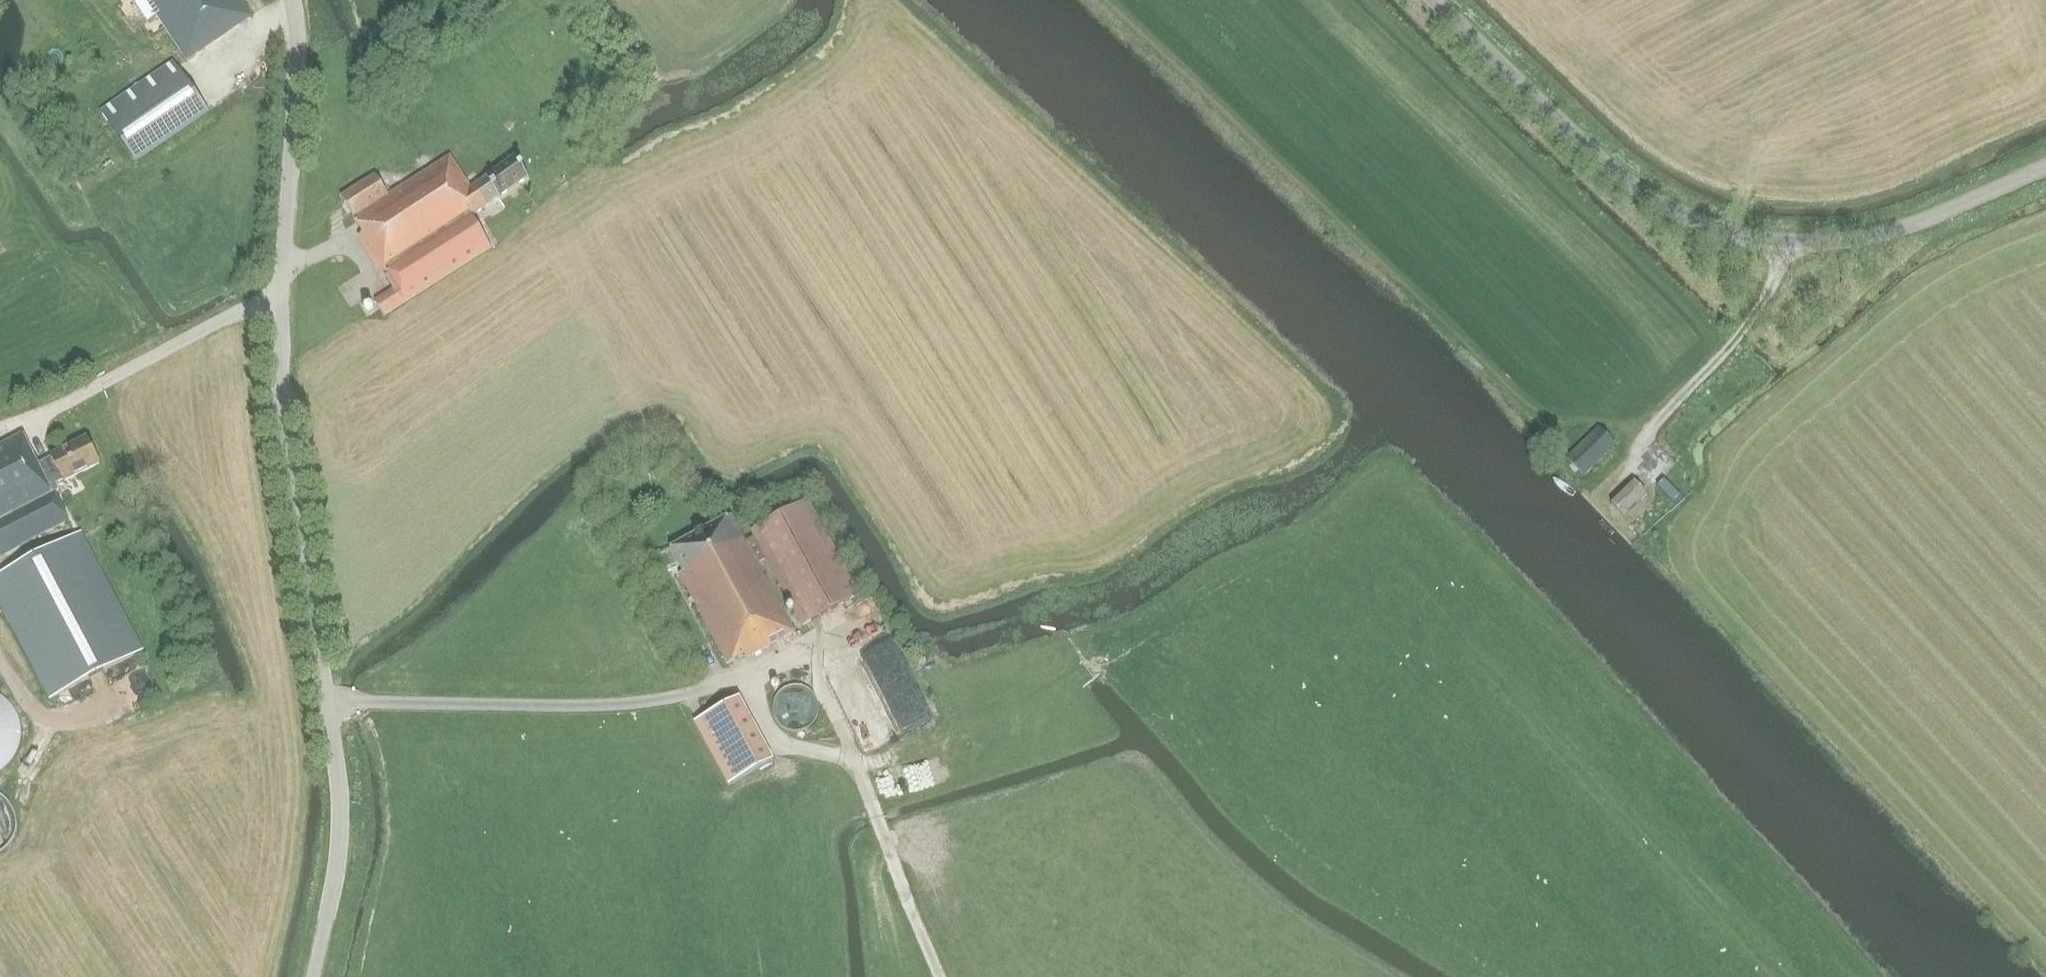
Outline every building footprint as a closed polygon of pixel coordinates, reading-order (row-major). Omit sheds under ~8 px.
[(188,60),(251,17),(239,0),(146,0),(188,60)] [(182,73),(109,123),(136,163),(209,113),(182,73)] [(471,215),(529,177),(516,157),(471,187),(450,155),(388,196),(374,176),(340,197),(354,218),(353,218),(363,233),(358,236),(393,289),(376,301),(385,315),(490,246),(471,215)] [(367,308),(368,311),(371,312),(374,312),(376,311),(377,308),(376,305),(374,303),(371,303),(368,305),(367,308)] [(1583,474),(1614,445),(1598,429),(1568,458),(1583,474)] [(100,464),(86,438),(51,456),(52,458),(38,465),(23,433),(0,445),(0,557),(69,521),(54,493),(59,490),(56,484),(64,480),(65,482),(100,464)] [(1646,494),(1635,482),(1634,481),(1611,503),(1613,504),(1623,516),(1646,494)] [(803,625),(859,594),(807,501),(751,532),(754,538),(745,542),(731,516),(670,549),(683,573),(679,574),(729,664),(746,655),(747,658),(794,631),(757,564),(766,559),(803,625)] [(143,650),(81,533),(0,575),(0,600),(52,698),(143,650)] [(922,681),(887,694),(900,730),(935,717),(922,681)] [(777,721),(786,729),(798,731),(810,726),(817,716),(819,704),(814,693),(805,686),(793,684),(781,689),(774,698),(772,710),(777,721)] [(2,768),(16,750),(19,728),(11,706),(0,698),(0,769),(2,768)] [(729,785),(773,761),(740,698),(695,722),(729,785)] [(1,854),(12,840),(14,823),(8,807),(0,801),(0,854),(1,854)]
